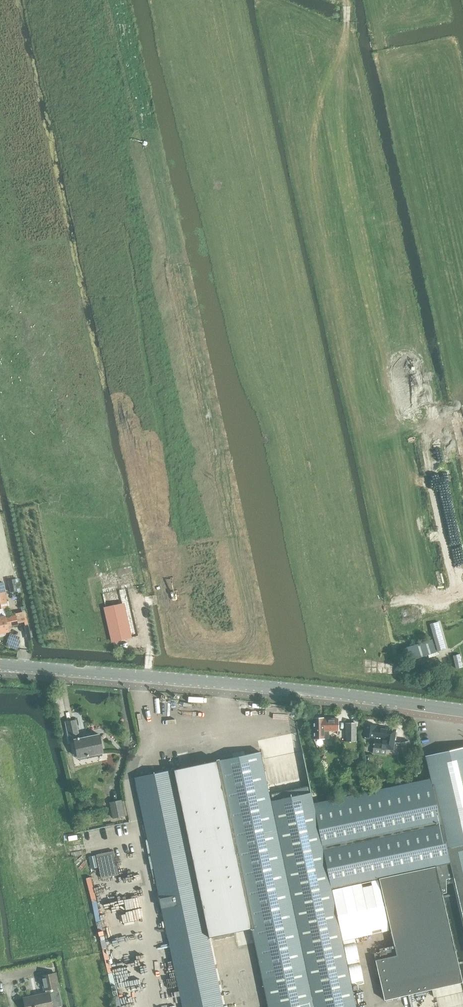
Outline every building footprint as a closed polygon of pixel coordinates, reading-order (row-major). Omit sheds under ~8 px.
[(123,566),(114,568),(116,577),(125,575),(123,566)] [(9,631),(8,627),(18,625),(17,623),(25,622),(26,621),(24,612),(23,612),(15,613),(16,614),(6,616),(6,615),(2,616),(0,609),(9,607),(4,582),(0,583),(0,633),(9,631)] [(123,603),(131,637),(139,636),(127,586),(119,588),(120,590),(123,603)] [(120,590),(100,594),(104,607),(105,607),(122,603),(123,603),(120,590)] [(122,603),(105,607),(113,641),(130,637),(122,603)] [(437,636),(432,637),(433,639),(436,649),(441,648),(437,636)] [(433,639),(403,649),(407,662),(437,652),(436,649),(433,639)] [(313,739),(324,739),(324,738),(329,738),(329,731),(338,731),(338,717),(313,718),(313,739)] [(79,738),(75,720),(66,722),(69,741),(74,740),(78,758),(103,752),(99,734),(79,738)] [(356,723),(346,722),(346,742),(356,741),(356,723)] [(392,750),(395,731),(390,730),(390,729),(376,727),(376,726),(364,725),(363,736),(374,738),(373,748),(374,748),(373,752),(382,754),(383,749),(392,750)] [(409,740),(400,742),(403,757),(412,755),(409,740)] [(217,761),(219,770),(234,844),(252,928),(268,1006),(356,1006),(331,888),(379,878),(390,932),(396,955),(375,960),(384,999),(461,983),(442,895),(445,894),(446,894),(446,884),(446,881),(454,879),(462,919),(462,748),(425,756),(426,756),(427,761),(429,771),(431,778),(424,779),(313,803),(311,792),(270,801),(260,752),(217,761)] [(217,761),(173,769),(191,853),(234,844),(219,770),(217,761)] [(134,777),(182,1006),(223,1006),(209,937),(191,853),(173,769),(134,777)] [(112,818),(124,816),(121,800),(109,802),(112,818)] [(234,844),(191,853),(209,937),(252,928),(234,844)] [(113,850),(96,854),(101,877),(119,874),(113,850)] [(45,989),(58,986),(55,972),(41,976),(45,989)] [(49,992),(24,998),(26,1006),(53,1006),(49,992)]
